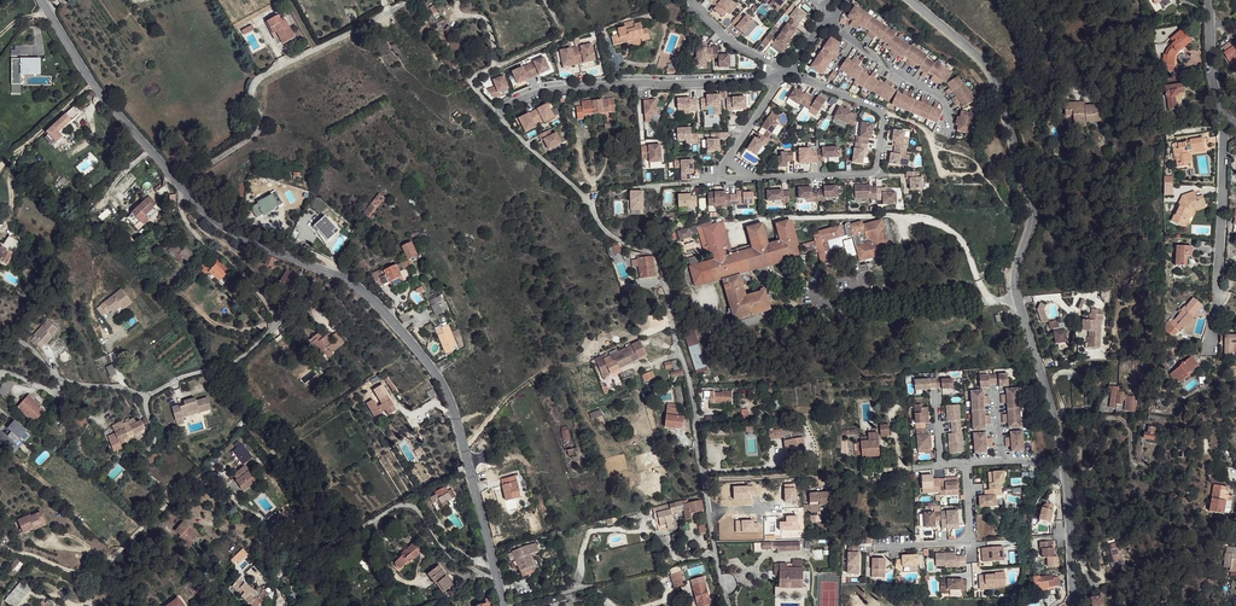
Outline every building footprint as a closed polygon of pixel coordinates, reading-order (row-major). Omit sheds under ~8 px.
[(231,0),(221,0),(233,24),(241,20),(231,0)] [(244,18),(255,12),(248,0),(234,0),(244,18)] [(278,0),(256,0),(261,10),(278,0)] [(712,1),(716,5),(713,8),(720,14),(724,9),(726,10),(728,8),(732,12),(737,6),(730,0),(713,0),(712,1)] [(769,3),(777,10),(787,0),(773,0),(769,3)] [(792,3),(785,13),(799,24),(805,15),(797,8),(797,7),(792,3)] [(887,28),(855,6),(848,17),(852,20),(850,24),(857,29),(859,25),(868,31),(866,35),(873,39),(876,36),(880,39),(884,42),(881,46),(885,48),(886,47),(891,50),(888,54),(895,58),(898,55),(902,58),(903,56),(908,59),(905,63),(913,67),(915,64),(920,67),(918,69),(923,72),(920,76),(924,78),(928,73),(932,76),(930,80),(937,85),(939,81),(944,84),(951,73),(935,62),(934,64),(926,58),(927,56),(911,45),(910,47),(894,36),(895,34),(887,28)] [(739,14),(732,23),(744,34),(755,22),(747,15),(744,18),(739,14)] [(278,17),(267,23),(274,36),(277,34),(280,40),(283,46),(296,38),(286,21),(282,24),(278,17)] [(791,18),(781,33),(790,40),(796,31),(795,29),(799,24),(791,18)] [(633,20),(624,22),(625,27),(626,30),(634,28),(633,24),(633,20)] [(625,27),(618,29),(619,35),(612,37),(614,46),(641,39),(642,41),(651,39),(648,29),(642,30),(641,23),(633,24),(634,28),(626,30),(625,27)] [(251,25),(241,30),(243,34),(253,28),(251,25)] [(1189,40),(1181,31),(1171,40),(1174,44),(1171,47),(1172,48),(1170,51),(1169,53),(1167,56),(1167,58),(1163,58),(1162,71),(1172,72),(1172,66),(1173,66),(1173,64),(1173,61),(1174,59),(1174,57),(1176,54),(1177,53),(1176,51),(1189,40)] [(768,33),(761,43),(766,47),(773,37),(768,33)] [(785,50),(792,41),(790,40),(781,33),(775,42),(785,50)] [(831,37),(811,67),(822,75),(824,72),(823,71),(829,61),(831,62),(833,59),(835,60),(840,53),(835,50),(839,43),(831,37)] [(1190,42),(1189,40),(1176,51),(1177,53),(1190,42)] [(712,57),(712,47),(706,48),(706,42),(699,42),(699,47),(698,47),(697,48),(697,57),(694,60),(698,64),(699,64),(707,63),(707,60),(713,59),(712,57)] [(593,44),(577,47),(580,63),(596,60),(593,44)] [(729,55),(718,55),(718,45),(712,45),(712,47),(712,57),(719,57),(719,68),(730,67),(729,55)] [(577,47),(561,50),(563,66),(580,63),(577,47)] [(1235,47),(1226,54),(1235,67),(1235,48),(1235,47)] [(839,69),(856,80),(863,68),(859,65),(861,62),(854,57),(852,60),(847,57),(839,69)] [(545,58),(513,72),(518,84),(529,80),(528,79),(539,74),(540,75),(550,70),(545,58)] [(40,70),(40,59),(28,59),(20,59),(11,59),(11,85),(21,85),(21,70),(27,70),(40,70)] [(856,80),(854,82),(863,87),(863,86),(871,92),(872,91),(888,102),(896,90),(891,87),(894,84),(887,79),(884,83),(880,79),(879,81),(874,77),(877,74),(873,71),(870,76),(865,73),(868,69),(864,67),(863,68),(856,80)] [(1186,70),(1172,73),(1172,78),(1187,76),(1186,70)] [(504,75),(494,79),(496,85),(488,88),(494,96),(500,95),(498,92),(509,88),(504,75)] [(958,77),(946,84),(949,88),(945,91),(948,95),(952,92),(955,96),(952,99),(956,106),(960,103),(963,108),(974,101),(964,84),(963,85),(958,77)] [(1181,85),(1165,88),(1169,111),(1176,110),(1177,113),(1181,112),(1180,101),(1182,100),(1183,98),(1181,85)] [(809,98),(795,89),(788,98),(798,104),(799,103),(804,106),(809,98)] [(94,95),(90,90),(83,97),(86,101),(94,95)] [(897,91),(892,104),(928,119),(937,123),(942,110),(937,108),(939,104),(935,103),(933,107),(928,105),(930,101),(922,97),(920,101),(910,97),(912,93),(904,90),(902,94),(897,91)] [(707,98),(701,98),(702,110),(708,109),(708,107),(714,107),(714,110),(721,110),(721,95),(707,95),(707,98)] [(811,96),(809,98),(804,106),(809,109),(811,107),(819,111),(826,101),(818,96),(816,99),(811,96)] [(649,97),(643,98),(646,122),(651,121),(651,115),(658,114),(656,99),(649,100),(649,97)] [(746,97),(727,98),(727,110),(746,109),(746,97)] [(691,98),(678,98),(678,109),(684,108),(684,113),(691,113),(691,110),(697,110),(697,99),(691,99),(691,98)] [(610,99),(580,100),(580,107),(580,113),(610,112),(610,99)] [(1077,102),(1070,102),(1066,111),(1074,111),(1074,115),(1075,125),(1080,125),(1080,127),(1087,126),(1087,121),(1095,121),(1095,122),(1102,121),(1101,110),(1102,110),(1102,104),(1086,106),(1086,104),(1077,104),(1077,102)] [(548,104),(533,111),(538,122),(543,120),(544,122),(554,117),(548,104)] [(66,112),(71,118),(77,113),(72,107),(66,112)] [(839,107),(834,117),(847,124),(853,126),(858,116),(839,107)] [(457,111),(452,115),(458,120),(462,116),(457,111)] [(533,111),(519,118),(525,131),(535,126),(534,124),(538,122),(533,111)] [(974,114),(961,111),(960,117),(957,116),(956,125),(958,125),(957,131),(970,134),(974,114)] [(767,131),(764,136),(770,140),(771,141),(775,136),(772,134),(778,124),(775,122),(779,117),(772,112),(762,127),(767,131)] [(70,119),(66,114),(49,129),(50,131),(57,137),(60,134),(57,132),(70,119)] [(856,137),(855,143),(867,144),(868,138),(871,138),(873,124),(861,123),(860,137),(856,137)] [(692,128),(677,128),(678,140),(692,139),(692,144),(698,143),(698,134),(692,134),(692,128)] [(543,132),(538,135),(540,141),(543,140),(548,149),(561,143),(556,133),(551,135),(549,130),(543,132)] [(894,130),(892,141),(895,141),(894,147),(906,149),(907,143),(908,137),(904,137),(905,131),(894,130)] [(57,137),(50,131),(47,134),(55,143),(62,137),(60,134),(57,137)] [(728,132),(716,133),(716,139),(708,139),(708,151),(720,150),(719,139),(726,139),(728,137),(728,132)] [(755,138),(747,149),(756,155),(764,144),(766,145),(770,140),(764,136),(762,135),(759,140),(755,138)] [(1208,137),(1190,140),(1190,143),(1187,144),(1186,143),(1179,143),(1180,149),(1182,149),(1182,154),(1177,155),(1179,167),(1185,166),(1185,162),(1191,161),(1190,155),(1188,155),(1188,151),(1192,151),(1192,152),(1199,151),(1199,149),(1209,148),(1208,137)] [(854,149),(853,162),(863,163),(864,155),(866,155),(867,144),(855,143),(855,149),(854,149)] [(661,145),(643,146),(644,159),(650,159),(651,163),(663,162),(661,145)] [(823,150),(817,150),(817,161),(824,161),(823,157),(839,157),(839,147),(823,148),(823,150)] [(906,149),(894,147),(894,153),(891,153),(889,163),(908,165),(909,155),(906,155),(906,149)] [(817,161),(817,150),(811,151),(811,148),(799,148),(800,163),(817,162),(817,161)] [(793,152),(781,152),(781,157),(778,157),(778,167),(787,167),(787,161),(793,161),(793,152)] [(693,160),(675,161),(675,168),(682,168),(682,180),(690,180),(690,173),(692,174),(692,169),(693,169),(693,160)] [(918,172),(906,172),(907,178),(910,178),(910,189),(923,189),(923,177),(918,178),(918,172)] [(1173,195),(1173,175),(1163,175),(1163,195),(1173,195)] [(870,185),(854,186),(855,199),(871,198),(871,200),(877,200),(876,188),(870,188),(870,185)] [(819,201),(819,202),(825,202),(825,197),(838,197),(838,193),(842,193),(842,186),(837,186),(824,186),(825,189),(819,190),(819,192),(819,201)] [(812,187),(799,187),(799,198),(807,198),(812,198),(813,202),(819,201),(819,192),(813,193),(812,187)] [(886,188),(876,188),(877,200),(883,200),(883,204),(896,203),(896,192),(893,192),(886,192),(886,190),(886,188)] [(643,209),(643,189),(629,190),(629,209),(643,209)] [(784,190),(768,191),(768,201),(784,200),(784,203),(790,202),(790,191),(784,191),(784,190)] [(1191,190),(1181,193),(1176,202),(1178,203),(1173,212),(1172,211),(1168,218),(1178,223),(1182,217),(1184,217),(1190,206),(1199,203),(1196,196),(1193,197),(1191,190)] [(724,191),(708,192),(708,206),(715,205),(715,204),(725,203),(725,207),(731,206),(731,204),(730,194),(724,195),(724,191)] [(736,194),(730,194),(731,204),(737,203),(737,204),(753,203),(753,192),(743,192),(743,191),(736,191),(736,194)] [(380,193),(364,213),(370,218),(386,198),(380,193)] [(690,194),(678,195),(679,206),(691,206),(697,206),(697,196),(691,196),(690,194)] [(1202,194),(1196,196),(1199,203),(1190,206),(1184,217),(1185,219),(1191,208),(1205,203),(1202,194)] [(174,195),(168,196),(171,213),(177,208),(174,195)] [(258,205),(258,207),(263,216),(279,206),(275,199),(274,199),(272,195),(265,199),(266,202),(264,203),(262,202),(259,203),(258,205)] [(149,196),(133,211),(145,223),(158,210),(154,207),(157,204),(149,196)] [(145,223),(133,211),(127,217),(139,229),(145,223)] [(339,232),(325,217),(313,229),(318,234),(319,233),(329,243),(334,237),(339,232)] [(865,221),(853,224),(852,223),(848,224),(847,225),(851,237),(856,236),(863,261),(894,252),(884,219),(866,224),(865,221)] [(796,246),(789,221),(777,224),(781,241),(769,245),(763,223),(747,227),(752,245),(725,252),(724,248),(727,247),(719,223),(712,225),(709,225),(703,227),(710,252),(713,252),(715,260),(690,267),(695,286),(722,279),(752,271),(797,258),(795,250),(794,247),(796,246)] [(712,225),(712,222),(692,227),(692,229),(695,229),(697,234),(702,233),(701,227),(709,225),(712,225)] [(797,250),(816,245),(818,253),(822,265),(850,258),(844,237),(846,236),(843,225),(816,232),(818,240),(796,246),(794,247),(795,250),(797,250)] [(692,229),(692,227),(668,233),(671,243),(694,237),(692,229)] [(422,229),(412,235),(416,243),(426,236),(422,229)] [(319,233),(318,234),(324,242),(327,247),(331,245),(335,238),(334,237),(329,243),(319,233)] [(18,240),(8,234),(2,245),(13,252),(17,254),(18,240)] [(412,242),(403,246),(408,259),(417,255),(412,242)] [(2,245),(0,249),(0,261),(6,264),(12,253),(13,252),(2,245)] [(817,252),(818,253),(816,245),(805,248),(806,252),(810,251),(811,254),(814,253),(815,256),(818,255),(817,252)] [(619,246),(612,249),(614,255),(621,252),(619,246)] [(1191,246),(1175,246),(1175,265),(1182,266),(1182,267),(1190,268),(1192,265),(1191,262),(1189,260),(1189,257),(1190,257),(1191,246)] [(12,253),(6,264),(9,266),(15,254),(12,253)] [(275,259),(269,256),(266,264),(271,267),(275,259)] [(642,258),(639,258),(640,272),(654,271),(653,257),(642,258)] [(229,272),(219,262),(209,271),(220,283),(229,272)] [(385,275),(380,278),(383,285),(401,276),(399,271),(403,270),(400,263),(383,271),(385,275)] [(297,275),(289,269),(280,279),(283,283),(289,287),(297,275)] [(730,307),(734,320),(768,311),(762,294),(746,297),(744,288),(746,288),(753,277),(752,272),(752,271),(722,279),(730,307)] [(122,289),(105,303),(111,310),(119,304),(122,307),(124,309),(132,303),(122,289)] [(771,310),(766,290),(762,291),(762,294),(768,311),(771,310)] [(1111,291),(1101,291),(1101,298),(1105,298),(1104,302),(1111,302),(1111,291)] [(1202,305),(1192,296),(1191,298),(1199,304),(1192,312),(1193,313),(1190,316),(1192,319),(1202,305)] [(1199,304),(1191,298),(1184,306),(1181,311),(1170,323),(1177,329),(1180,326),(1182,327),(1185,324),(1187,325),(1192,319),(1190,316),(1193,313),(1192,312),(1199,304)] [(439,302),(432,305),(437,316),(443,312),(439,302)] [(105,303),(101,306),(107,313),(111,310),(105,303)] [(1037,310),(1042,323),(1048,322),(1044,310),(1046,305),(1041,303),(1037,310)] [(119,304),(111,310),(113,314),(122,307),(119,304)] [(1092,313),(1090,313),(1089,319),(1083,319),(1083,331),(1089,331),(1088,348),(1100,349),(1100,339),(1101,320),(1100,313),(1097,313),(1097,309),(1092,309),(1092,313)] [(1194,320),(1192,319),(1187,325),(1185,324),(1182,327),(1185,329),(1187,328),(1194,320)] [(49,322),(46,320),(33,335),(36,338),(49,322)] [(1058,320),(1050,322),(1051,329),(1059,328),(1058,320)] [(57,329),(49,322),(36,338),(33,343),(40,348),(43,344),(42,343),(49,335),(50,336),(57,329)] [(693,329),(683,332),(696,374),(707,371),(693,329)] [(451,330),(440,334),(446,352),(451,350),(449,346),(456,343),(451,330)] [(1066,330),(1055,332),(1056,343),(1068,342),(1066,330)] [(321,337),(317,332),(310,338),(313,341),(309,344),(317,354),(320,351),(323,355),(325,360),(333,353),(331,351),(342,343),(334,334),(330,338),(333,341),(329,344),(327,340),(323,336),(321,337)] [(50,336),(49,335),(42,343),(43,344),(44,346),(52,337),(50,336)] [(1225,335),(1225,358),(1226,358),(1227,357),(1234,357),(1235,344),(1235,335),(1225,335)] [(646,356),(641,343),(633,346),(639,359),(646,356)] [(1235,344),(1234,357),(1227,357),(1226,358),(1225,358),(1225,359),(1235,359),(1235,344)] [(639,359),(633,346),(627,349),(629,355),(632,362),(639,359)] [(629,355),(627,349),(618,353),(617,350),(610,354),(611,357),(610,358),(612,362),(616,361),(629,355)] [(629,355),(616,361),(619,369),(632,362),(629,355)] [(604,360),(602,356),(595,359),(603,377),(610,374),(610,373),(604,360)] [(1194,365),(1189,356),(1180,360),(1177,361),(1178,362),(1176,363),(1176,364),(1166,369),(1169,375),(1171,374),(1174,379),(1183,373),(1183,372),(1193,366),(1194,365)] [(607,359),(604,360),(610,373),(619,369),(616,361),(612,362),(610,358),(609,358),(607,359)] [(678,363),(678,361),(664,363),(665,370),(677,367),(676,363),(678,363)] [(116,372),(111,364),(104,368),(108,376),(116,372)] [(1195,369),(1193,366),(1183,372),(1183,373),(1184,375),(1195,369)] [(650,372),(640,376),(643,383),(653,379),(650,372)] [(981,377),(982,389),(991,389),(991,385),(1001,385),(1001,389),(1010,388),(1010,376),(981,377)] [(7,378),(0,385),(0,389),(4,392),(13,381),(7,378)] [(937,381),(937,379),(916,381),(917,391),(932,390),(932,389),(938,388),(937,381)] [(954,379),(937,381),(938,388),(944,388),(944,390),(955,389),(954,379)] [(1118,385),(1111,385),(1111,391),(1111,407),(1118,407),(1118,402),(1122,402),(1123,389),(1118,389),(1118,385)] [(1004,416),(1004,425),(1010,425),(1010,430),(1022,429),(1020,390),(1008,391),(1008,396),(1003,397),(1003,405),(1009,405),(1009,416),(1004,416)] [(714,391),(705,391),(704,400),(710,400),(711,398),(714,399),(715,393),(714,391)] [(732,392),(722,392),(722,393),(715,393),(714,399),(714,404),(731,404),(732,392)] [(985,392),(972,392),(974,432),(987,431),(986,426),(992,425),(991,417),(986,417),(985,406),(991,406),(990,397),(985,397),(985,392)] [(29,398),(25,394),(14,407),(32,422),(41,410),(29,399),(29,398)] [(185,401),(172,405),(176,418),(182,416),(211,407),(208,395),(196,398),(195,397),(184,400),(185,401)] [(396,410),(387,395),(379,399),(382,404),(372,411),(375,416),(386,410),(389,415),(396,410)] [(1135,395),(1126,395),(1126,410),(1136,410),(1136,402),(1135,401),(1135,395)] [(916,405),(918,430),(927,430),(926,424),(928,422),(930,422),(929,408),(923,408),(923,405),(916,405)] [(962,428),(960,406),(948,407),(948,413),(949,422),(952,422),(953,428),(962,428)] [(591,419),(602,415),(599,409),(589,413),(591,419)] [(79,414),(76,423),(83,426),(86,417),(79,414)] [(1204,415),(1203,414),(1196,419),(1199,425),(1207,420),(1206,419),(1204,415)] [(676,416),(666,415),(664,427),(675,429),(676,427),(682,428),(683,418),(676,416)] [(112,435),(107,436),(111,448),(114,446),(119,445),(125,442),(129,440),(127,436),(133,434),(143,428),(140,420),(135,422),(133,418),(127,421),(124,423),(123,421),(112,425),(114,433),(112,435)] [(579,419),(573,420),(574,425),(576,425),(577,431),(582,430),(580,423),(579,423),(579,419)] [(7,450),(18,438),(22,442),(29,434),(13,420),(6,428),(8,430),(5,434),(0,430),(0,440),(1,441),(0,442),(0,444),(7,450)] [(787,423),(782,423),(782,431),(765,434),(767,442),(784,438),(784,435),(792,433),(791,425),(787,423)] [(882,425),(879,426),(880,435),(889,434),(889,425),(882,425)] [(1160,428),(1149,426),(1147,433),(1144,432),(1143,438),(1154,440),(1156,435),(1158,435),(1160,428)] [(963,454),(962,428),(953,428),(953,434),(949,435),(950,444),(952,444),(952,454),(963,454)] [(927,430),(918,430),(919,450),(932,449),(931,435),(928,436),(927,430)] [(806,438),(805,431),(792,433),(784,435),(784,438),(788,462),(807,458),(803,439),(806,438)] [(563,434),(562,434),(565,444),(572,443),(570,433),(569,433),(563,434)] [(1024,453),(1023,433),(1011,434),(1012,439),(1006,440),(1006,448),(1012,448),(1012,453),(1024,453)] [(880,456),(879,434),(869,434),(868,437),(869,443),(861,443),(855,446),(855,456),(862,456),(862,458),(880,456)] [(987,434),(975,435),(975,454),(988,454),(987,448),(993,448),(992,439),(987,440),(987,434)] [(167,449),(164,446),(156,453),(160,457),(167,449)] [(160,457),(156,453),(151,460),(155,463),(160,457)] [(257,479),(245,465),(234,475),(237,479),(235,481),(243,491),(257,479)] [(990,484),(990,490),(1002,490),(1001,484),(1005,484),(1005,472),(992,473),(992,478),(994,478),(994,484),(990,484)] [(516,476),(501,479),(507,501),(513,500),(512,496),(520,494),(516,476)] [(934,476),(922,476),(923,489),(934,489),(934,493),(940,493),(940,487),(940,479),(934,480),(934,476)] [(958,478),(950,479),(950,481),(946,481),(946,487),(940,487),(940,493),(940,496),(959,496),(958,478)] [(1229,488),(1215,485),(1210,512),(1224,515),(1228,495),(1229,488)] [(434,494),(430,496),(433,502),(436,500),(437,499),(440,505),(447,501),(455,496),(451,489),(447,491),(444,487),(434,492),(434,494)] [(1002,496),(1002,490),(990,490),(985,491),(986,497),(980,497),(980,508),(991,507),(996,507),(996,496),(1002,496)] [(829,494),(809,495),(809,502),(819,502),(819,506),(829,506),(829,494)] [(1234,496),(1228,495),(1224,515),(1231,516),(1234,496)] [(437,499),(436,500),(440,509),(449,504),(447,501),(440,505),(437,499)] [(687,501),(682,502),(684,509),(683,510),(685,517),(685,520),(691,518),(690,514),(701,511),(701,509),(699,501),(688,504),(687,501)] [(682,502),(669,505),(670,510),(671,512),(683,510),(684,509),(682,502)] [(1043,509),(1039,520),(1050,523),(1053,512),(1053,511),(1054,506),(1047,504),(1043,509)] [(31,510),(21,515),(25,528),(36,524),(36,522),(44,519),(43,517),(47,515),(45,509),(35,512),(33,513),(31,510)] [(670,510),(654,514),(655,521),(659,520),(660,526),(666,525),(667,529),(674,528),(672,521),(671,512),(670,510)] [(683,510),(671,512),(672,521),(679,519),(685,517),(683,510)] [(957,511),(941,512),(941,520),(941,528),(948,528),(948,525),(958,524),(957,511)] [(941,520),(941,512),(935,512),(924,512),(924,514),(925,526),(925,527),(935,526),(935,521),(941,520)] [(49,523),(47,515),(43,517),(44,519),(36,522),(36,524),(37,527),(49,523)] [(660,526),(659,520),(655,521),(658,531),(667,529),(666,525),(660,526)] [(191,526),(185,521),(176,531),(182,536),(181,537),(189,545),(198,536),(189,528),(191,526)] [(1180,525),(1171,526),(1171,530),(1173,530),(1173,535),(1181,534),(1180,525)] [(420,542),(411,534),(407,539),(415,547),(420,542)] [(415,547),(407,539),(403,544),(405,546),(401,551),(396,548),(387,559),(397,567),(415,547)] [(805,541),(791,541),(791,550),(805,550),(805,541)] [(785,542),(776,542),(776,551),(785,551),(785,542)] [(761,543),(753,544),(753,553),(762,553),(761,550),(761,543)] [(1042,550),(1042,559),(1054,559),(1053,550),(1052,550),(1051,543),(1047,544),(1047,550),(1042,550)] [(1118,551),(1116,543),(1108,545),(1111,557),(1122,554),(1120,550),(1118,551)] [(858,552),(858,544),(849,544),(849,552),(848,560),(848,572),(853,572),(854,568),(859,568),(859,552),(858,552)] [(525,547),(514,551),(517,560),(516,560),(520,572),(535,566),(530,556),(534,554),(531,546),(525,547)] [(1003,547),(981,549),(982,563),(1003,561),(1003,547)] [(230,559),(236,565),(248,554),(243,548),(230,559)] [(1226,548),(1225,554),(1231,555),(1229,571),(1235,572),(1235,549),(1226,548)] [(822,549),(811,549),(811,561),(822,561),(822,549)] [(955,553),(935,554),(936,566),(945,566),(945,567),(960,567),(965,566),(965,556),(959,557),(955,557),(955,553)] [(917,556),(901,556),(901,559),(896,560),(894,569),(902,569),(902,566),(917,566),(917,556)] [(884,577),(885,558),(872,557),(871,576),(884,577)] [(16,571),(23,563),(16,558),(10,566),(16,571)] [(775,564),(775,576),(779,576),(779,587),(787,588),(787,583),(796,583),(796,588),(804,588),(804,568),(803,568),(803,560),(793,560),(793,564),(775,564)] [(438,565),(432,569),(427,574),(444,592),(452,585),(446,576),(448,575),(438,565)] [(537,572),(535,566),(520,572),(523,577),(537,572)] [(681,572),(670,576),(671,579),(674,589),(685,586),(681,572)] [(990,576),(978,576),(979,590),(985,589),(985,585),(996,584),(996,587),(1005,587),(1004,573),(995,574),(995,575),(990,576)] [(1053,577),(1053,575),(1039,577),(1042,588),(1059,586),(1058,577),(1053,577)] [(697,605),(702,605),(705,605),(711,605),(703,577),(690,581),(697,605)] [(966,580),(947,579),(947,580),(940,580),(939,593),(946,593),(946,589),(961,590),(960,591),(966,591),(966,580)] [(23,580),(5,602),(10,605),(14,605),(30,586),(23,580)] [(202,587),(196,580),(188,587),(193,594),(202,587)] [(258,592),(240,580),(235,587),(245,600),(248,595),(253,598),(258,592)] [(261,595),(258,592),(253,598),(248,595),(245,600),(253,605),(261,595)] [(261,595),(253,605),(260,605),(265,598),(261,595)] [(176,596),(162,604),(163,605),(182,605),(176,596)] [(1089,598),(1090,605),(1102,605),(1100,596),(1089,598)]
